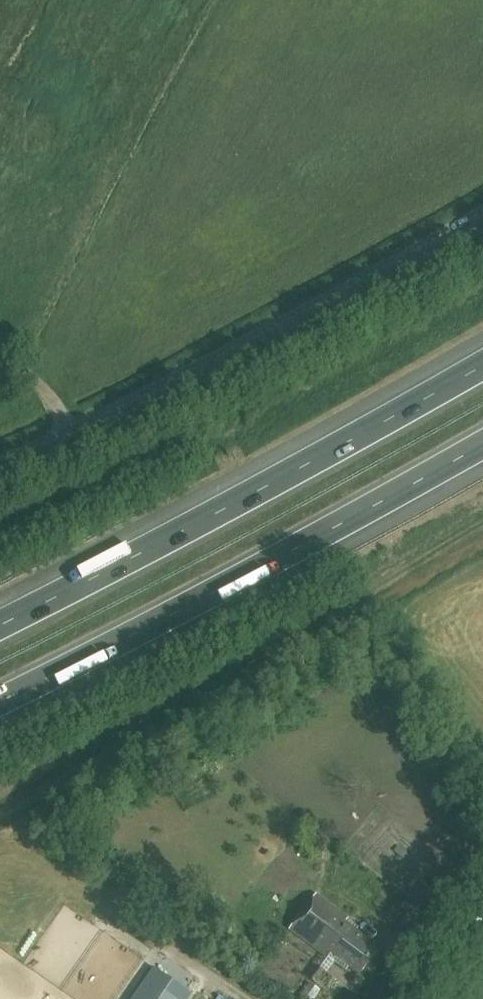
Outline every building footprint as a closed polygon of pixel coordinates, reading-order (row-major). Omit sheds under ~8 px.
[(419,880),(403,903),(448,937),(460,920),(447,911),(452,904),(419,880)] [(336,956),(359,974),(379,948),(344,921),(349,918),(316,894),(289,929),(332,961),(336,956)] [(306,977),(317,985),(326,972),(315,964),(306,977)]
